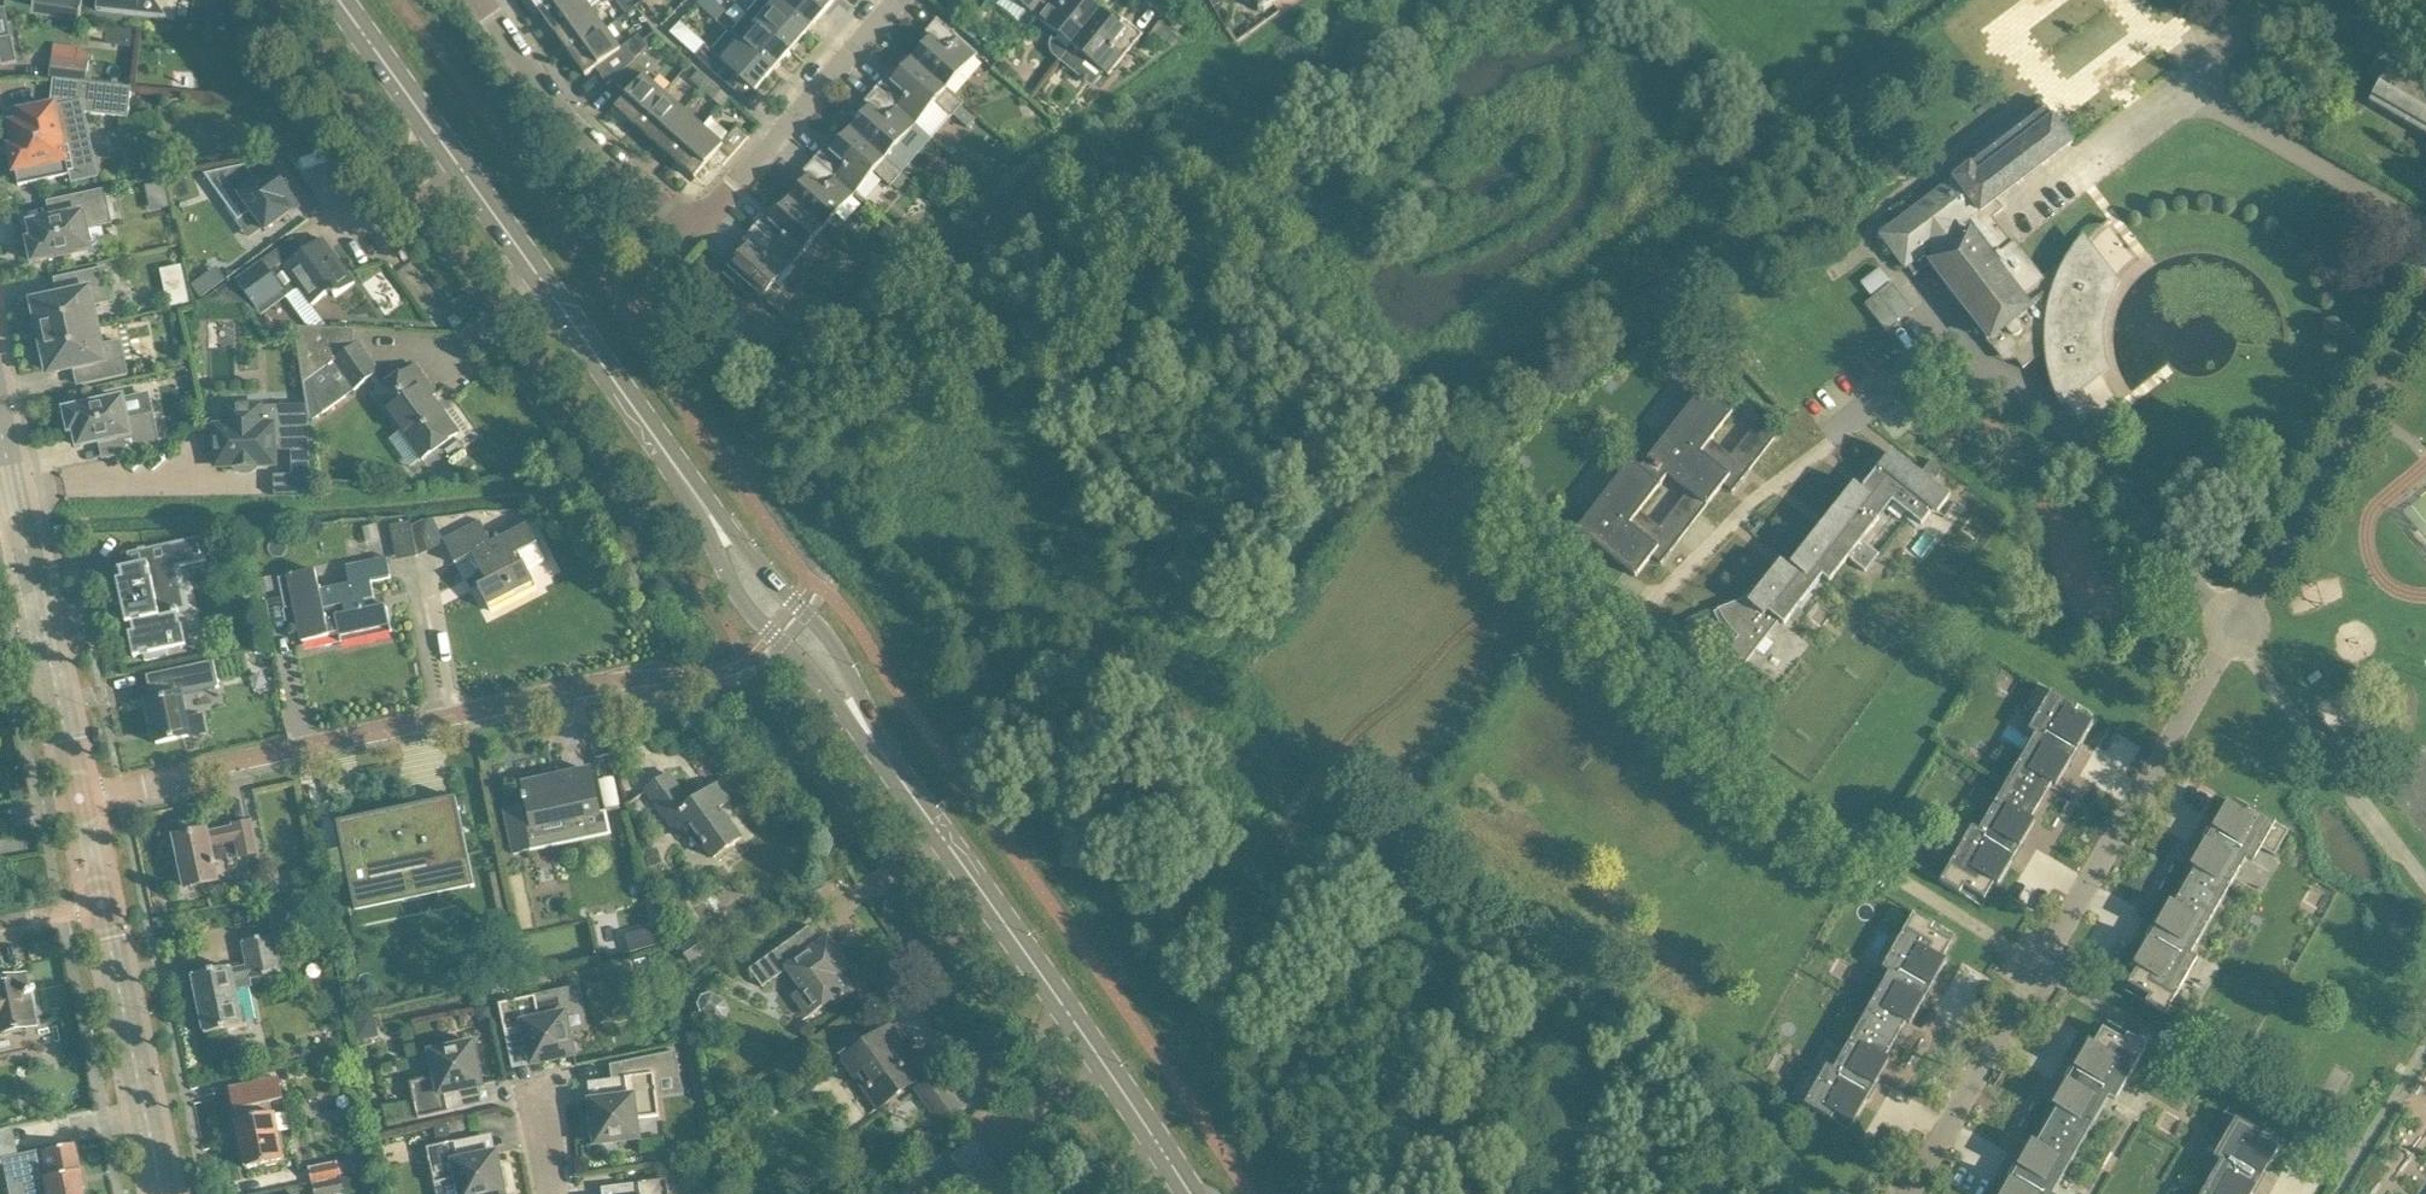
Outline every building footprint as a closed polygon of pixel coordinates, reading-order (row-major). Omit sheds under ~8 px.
[(79,0),(34,0),(32,15),(80,22),(83,1),(79,0)] [(96,10),(167,19),(166,17),(143,14),(145,0),(98,0),(96,10)] [(539,12),(555,0),(531,0),(539,12)] [(590,7),(584,0),(555,0),(539,12),(555,33),(590,7)] [(635,7),(643,1),(642,0),(619,0),(618,1),(627,13),(635,7)] [(698,4),(705,11),(716,0),(701,0),(698,4)] [(808,31),(772,0),(759,0),(748,14),(790,51),(808,31)] [(808,31),(825,12),(811,0),(772,0),(808,31)] [(835,0),(811,0),(825,12),(835,0)] [(1050,0),(1016,0),(1037,16),(1050,0)] [(1102,10),(1089,0),(1050,0),(1037,16),(1056,32),(1051,37),(1049,43),(1050,50),(1053,55),(1059,60),(1072,46),(1102,10)] [(1213,8),(1225,0),(1209,0),(1213,8)] [(1275,0),(1256,0),(1260,5),(1259,11),(1265,12),(1266,7),(1275,0)] [(570,54),(605,28),(590,7),(555,33),(570,54)] [(1104,72),(1109,76),(1143,35),(1124,19),(1119,25),(1102,10),(1072,46),(1060,61),(1092,87),(1104,72)] [(773,71),(790,51),(748,14),(730,33),(741,42),(773,71)] [(978,54),(956,35),(938,19),(921,37),(927,42),(912,59),(947,89),(978,54)] [(113,28),(112,43),(131,45),(133,30),(113,28)] [(612,81),(635,60),(625,45),(620,49),(605,28),(570,54),(586,76),(600,65),(612,81)] [(741,42),(730,33),(728,31),(711,50),(707,45),(696,57),(736,92),(745,82),(755,91),(773,71),(741,42)] [(10,34),(0,36),(0,58),(2,57),(3,64),(16,61),(10,34)] [(54,41),(49,77),(55,78),(86,82),(88,61),(78,60),(80,44),(54,41)] [(2380,51),(2367,73),(2381,81),(2370,102),(2425,134),(2425,78),(2380,51)] [(963,104),(947,89),(912,59),(897,76),(892,71),(876,89),(916,124),(935,103),(951,117),(953,115),(967,128),(975,118),(961,106),(963,104)] [(635,126),(664,93),(645,77),(649,72),(635,60),(612,81),(627,95),(615,108),(635,126)] [(702,89),(709,81),(698,71),(691,79),(702,89)] [(16,146),(10,147),(19,186),(42,180),(52,178),(71,174),(64,143),(93,137),(88,114),(130,118),(133,90),(133,88),(86,82),(55,78),(54,82),(51,106),(29,111),(21,112),(23,122),(12,124),(16,146)] [(713,99),(720,91),(709,81),(702,89),(713,99)] [(886,159),(916,124),(876,89),(860,107),(865,112),(851,128),(886,159)] [(655,143),(683,110),(664,93),(635,126),(655,143)] [(1944,186),(1879,235),(1905,269),(1907,267),(1913,275),(1914,276),(1931,263),(1951,289),(1966,308),(1987,336),(1985,338),(1993,348),(2002,341),(2023,368),(2024,368),(2047,350),(2051,350),(2052,355),(2053,360),(2053,365),(2054,371),(2056,376),(2057,381),(2059,386),(2060,391),(2062,395),(2065,400),(2067,399),(2102,371),(2100,362),(2098,353),(2097,344),(2097,334),(2098,325),(2099,316),(2102,307),(2105,298),(2109,290),(2114,282),(2086,246),(2085,244),(2083,247),(2080,249),(2079,252),(2077,255),(2075,258),(2073,260),(2071,263),(2070,266),(2068,269),(2067,272),(2062,270),(2060,266),(2044,278),(2018,245),(2015,241),(2008,246),(1997,231),(2000,229),(1999,228),(1992,218),(2003,209),(1996,201),(2072,143),(2071,143),(2079,137),(2047,96),(2017,119),(1948,171),(1954,179),(1944,186)] [(674,160),(703,127),(683,110),(655,143),(674,160)] [(722,144),(720,143),(728,134),(711,118),(703,127),(674,160),(695,178),(718,152),(728,161),(749,137),(737,127),(722,144)] [(902,173),(886,159),(851,128),(836,145),(830,141),(815,158),(855,194),(874,172),(890,186),(902,173)] [(824,229),(855,194),(815,158),(799,176),(804,181),(790,198),(824,229)] [(283,184),(279,178),(272,170),(269,172),(267,173),(266,174),(260,178),(257,181),(253,175),(246,165),(204,174),(238,221),(252,212),(266,231),(299,207),(294,200),(298,197),(286,181),(283,184)] [(975,176),(965,167),(954,180),(965,189),(975,176)] [(86,228),(111,223),(104,189),(52,200),(56,218),(30,223),(34,240),(29,241),(34,262),(90,249),(86,228)] [(794,263),(824,229),(790,198),(775,215),(769,210),(754,228),(810,278),(810,277),(794,263)] [(885,224),(877,235),(890,245),(898,234),(885,224)] [(779,313),(810,278),(754,228),(738,246),(743,251),(728,268),(779,313)] [(331,292),(335,297),(355,283),(322,239),(284,266),(286,270),(274,278),(263,262),(237,281),(258,309),(295,282),(312,305),(331,292)] [(168,305),(188,301),(180,263),(160,267),(168,305)] [(41,338),(97,326),(93,305),(111,301),(104,267),(59,277),(63,295),(38,300),(41,317),(36,318),(41,338)] [(1879,269),(1860,283),(1870,296),(1889,282),(1879,269)] [(97,326),(41,338),(45,358),(50,357),(53,373),(78,368),(82,385),(127,376),(120,342),(102,346),(97,326)] [(335,329),(295,326),(298,346),(310,423),(311,422),(313,421),(366,382),(379,373),(381,371),(359,342),(350,348),(335,329)] [(379,373),(366,382),(423,460),(439,448),(458,434),(432,398),(436,395),(414,365),(387,384),(379,373)] [(1640,470),(1631,463),(1577,533),(1636,579),(1651,559),(1661,566),(1722,487),(1731,494),(1775,437),(1758,423),(1731,458),(1710,442),(1731,414),(1701,391),(1640,470)] [(152,414),(127,419),(122,398),(66,410),(70,431),(75,430),(79,446),(104,441),(108,459),(160,448),(152,414)] [(275,464),(274,449),(293,449),(291,408),(260,409),(260,406),(237,407),(237,426),(215,427),(216,444),(211,444),(211,462),(216,461),(217,465),(237,465),(237,471),(255,470),(254,464),(275,464)] [(1743,599),(1717,609),(1718,611),(1719,610),(1724,621),(1730,628),(1738,636),(1728,650),(1746,664),(1779,621),(1784,624),(1822,576),(1829,582),(1848,558),(1865,572),(1879,554),(1862,541),(1892,502),(1922,525),(1931,514),(1928,511),(1943,492),(1917,472),(1915,475),(1889,454),(1880,466),(1880,465),(1861,489),(1854,484),(1850,489),(1848,488),(1793,558),(1795,559),(1785,571),(1778,565),(1757,591),(1752,587),(1743,599)] [(445,540),(444,539),(443,539),(455,564),(473,555),(482,572),(473,576),(490,611),(491,610),(489,605),(533,583),(535,588),(536,587),(527,569),(544,560),(536,545),(538,544),(527,524),(526,524),(527,526),(492,544),(480,520),(479,521),(480,522),(445,540)] [(177,567),(207,561),(202,537),(171,544),(174,559),(116,572),(134,657),(144,655),(145,660),(168,656),(167,650),(187,647),(180,611),(186,609),(180,583),(181,583),(177,567)] [(302,642),(339,634),(341,643),(342,643),(341,637),(390,627),(391,632),(392,632),(387,607),(377,609),(371,582),(391,578),(386,557),(346,565),(350,585),(321,591),(320,590),(319,590),(315,570),(278,578),(282,599),(292,597),(302,642)] [(1748,666),(1779,689),(1786,679),(1756,656),(1748,666)] [(214,661),(146,675),(152,700),(147,701),(156,743),(206,732),(202,715),(185,719),(180,695),(219,687),(214,661)] [(1972,827),(1940,882),(1960,894),(1963,888),(1985,900),(1994,883),(1998,886),(2036,822),(2031,820),(2052,785),(2056,788),(2093,724),(2075,713),(2078,707),(2039,684),(2024,709),(2037,717),(2029,730),(2035,734),(1979,830),(1972,827)] [(588,817),(601,814),(591,770),(523,785),(526,795),(523,796),(524,802),(527,802),(528,807),(507,811),(506,810),(505,810),(514,854),(538,849),(533,829),(562,823),(567,845),(593,840),(588,817)] [(714,858),(722,853),(741,838),(719,808),(729,801),(717,785),(691,804),(669,774),(646,790),(681,837),(693,829),(714,858)] [(2274,856),(2289,830),(2249,808),(2246,814),(2227,803),(2190,867),(2195,869),(2174,904),(2170,902),(2133,965),(2138,968),(2128,985),(2149,997),(2146,1003),(2166,1014),(2198,959),(2191,955),(2247,858),(2253,862),(2261,848),(2274,856)] [(418,807),(339,823),(344,849),(345,849),(350,873),(349,874),(355,906),(387,899),(384,882),(438,871),(442,888),(472,881),(460,824),(423,832),(418,807)] [(258,853),(257,845),(252,821),(233,826),(233,827),(207,833),(207,831),(176,838),(186,887),(217,881),(209,846),(236,840),(239,857),(258,853)] [(500,891),(494,893),(498,913),(504,912),(500,891)] [(1807,1071),(1792,1097),(1831,1120),(1835,1114),(1854,1124),(1890,1060),(1886,1058),(1906,1023),(1910,1026),(1947,962),(1943,959),(1952,943),(1931,930),(1934,924),(1914,913),(1883,969),(1889,973),(1834,1068),(1828,1064),(1820,1078),(1807,1071)] [(836,1005),(839,1003),(859,989),(846,971),(850,968),(828,938),(820,944),(808,927),(750,969),(764,988),(789,969),(804,989),(798,993),(813,1015),(833,1002),(836,1005)] [(206,1035),(229,1030),(244,1027),(234,979),(250,976),(251,980),(282,973),(274,935),(243,942),(248,967),(231,970),(231,968),(193,976),(206,1035)] [(678,947),(690,963),(705,952),(694,936),(678,947)] [(35,1025),(28,994),(33,992),(31,988),(27,990),(24,976),(0,981),(0,1032),(35,1025)] [(698,1003),(700,1013),(716,1021),(724,1018),(730,1009),(726,1000),(711,992),(702,995),(698,1003)] [(574,1056),(569,1032),(565,1013),(540,1018),(536,996),(499,1004),(510,1055),(529,1051),(532,1065),(574,1056)] [(867,1116),(906,1088),(926,1074),(914,1057),(910,1060),(899,1045),(902,1042),(891,1026),(865,1044),(854,1028),(832,1044),(843,1060),(832,1068),(833,1069),(844,1061),(854,1076),(850,1079),(862,1096),(867,1093),(877,1107),(866,1115),(867,1116)] [(2147,1046),(2128,1034),(2124,1040),(2103,1028),(2093,1045),(2089,1042),(2052,1106),(2057,1109),(2037,1144),(2032,1141),(2002,1193),(2053,1193),(2109,1098),(2115,1101),(2147,1046)] [(419,1119),(448,1112),(472,1107),(468,1089),(482,1086),(473,1043),(431,1052),(436,1077),(411,1082),(419,1119)] [(605,1099),(591,1101),(596,1144),(620,1141),(639,1139),(637,1119),(660,1116),(657,1099),(654,1074),(679,1070),(676,1052),(624,1062),(626,1077),(611,1079),(603,1080),(605,1099)] [(916,1090),(925,1102),(946,1086),(938,1074),(916,1090)] [(273,1114),(272,1112),(270,1103),(284,1100),(279,1078),(229,1088),(234,1110),(236,1110),(239,1121),(236,1122),(246,1169),(285,1160),(275,1114),(273,1114)] [(2263,1134),(2236,1118),(2236,1119),(2224,1112),(2210,1137),(2222,1144),(2214,1158),(2220,1161),(2201,1193),(2253,1193),(2278,1151),(2259,1140),(2263,1134)] [(458,1180),(461,1193),(505,1193),(496,1153),(482,1156),(478,1137),(427,1147),(435,1184),(457,1179),(458,1180)] [(80,1190),(83,1190),(73,1144),(28,1154),(31,1168),(44,1165),(47,1178),(15,1184),(17,1193),(81,1193),(80,1190)] [(1008,1189),(976,1144),(953,1161),(948,1164),(943,1158),(932,1167),(951,1193),(1001,1193),(1008,1189)] [(948,1164),(953,1161),(948,1155),(943,1158),(948,1164)] [(667,1179),(616,1186),(617,1193),(669,1193),(667,1179)]
